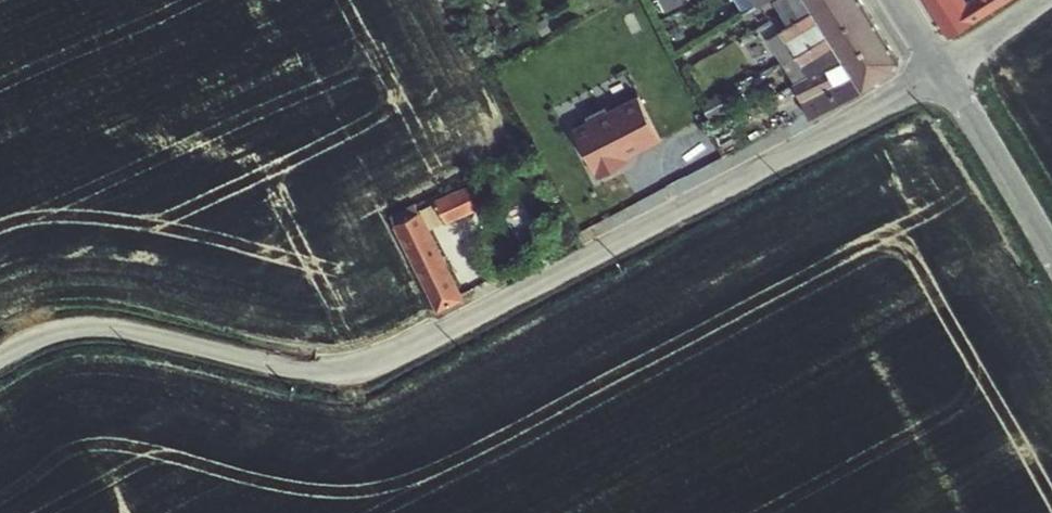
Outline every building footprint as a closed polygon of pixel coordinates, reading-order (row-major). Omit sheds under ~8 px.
[(743,10),(765,0),(738,0),(743,10)] [(789,26),(771,34),(809,113),(896,72),(862,0),(776,0),(789,26)] [(948,33),(1004,0),(928,0),(948,33)] [(663,143),(643,91),(570,121),(590,172),(663,143)] [(469,182),(435,195),(446,221),(480,208),(469,182)] [(399,218),(433,311),(464,300),(430,206),(399,218)]
